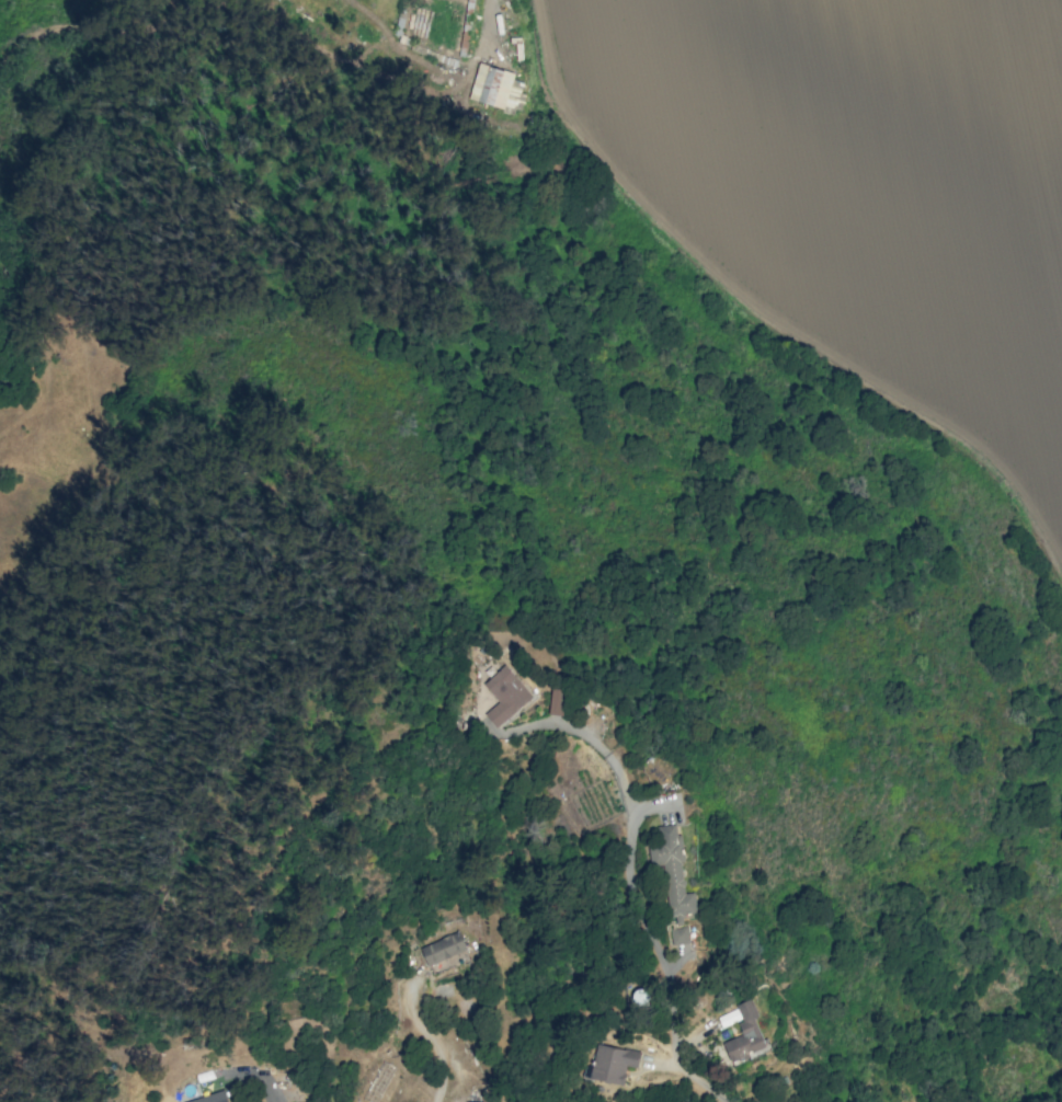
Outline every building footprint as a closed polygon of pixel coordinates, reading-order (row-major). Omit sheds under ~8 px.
[(469,99),(504,108),(513,72),(478,63),(469,99)] [(499,701),(482,717),(495,731),(533,695),(505,665),(483,685),(499,701)] [(566,689),(550,689),(550,714),(565,714),(566,689)] [(670,926),(684,924),(683,914),(698,912),(694,892),(686,893),(681,862),(685,862),(681,834),(677,835),(675,824),(657,826),(660,843),(648,844),(651,864),(660,862),(670,926)] [(690,942),(687,926),(670,928),(672,945),(690,942)] [(427,966),(467,950),(459,931),(419,947),(427,966)] [(723,1042),(732,1063),(767,1049),(755,1018),(759,1017),(751,998),(736,1004),(743,1022),(738,1024),(742,1034),(723,1042)] [(740,1019),(736,1008),(717,1017),(721,1028),(740,1019)] [(623,1084),(627,1066),(638,1068),(641,1051),(596,1044),(592,1067),(584,1066),(583,1077),(623,1084)] [(224,1089),(185,1101),(228,1101),(224,1089)]
